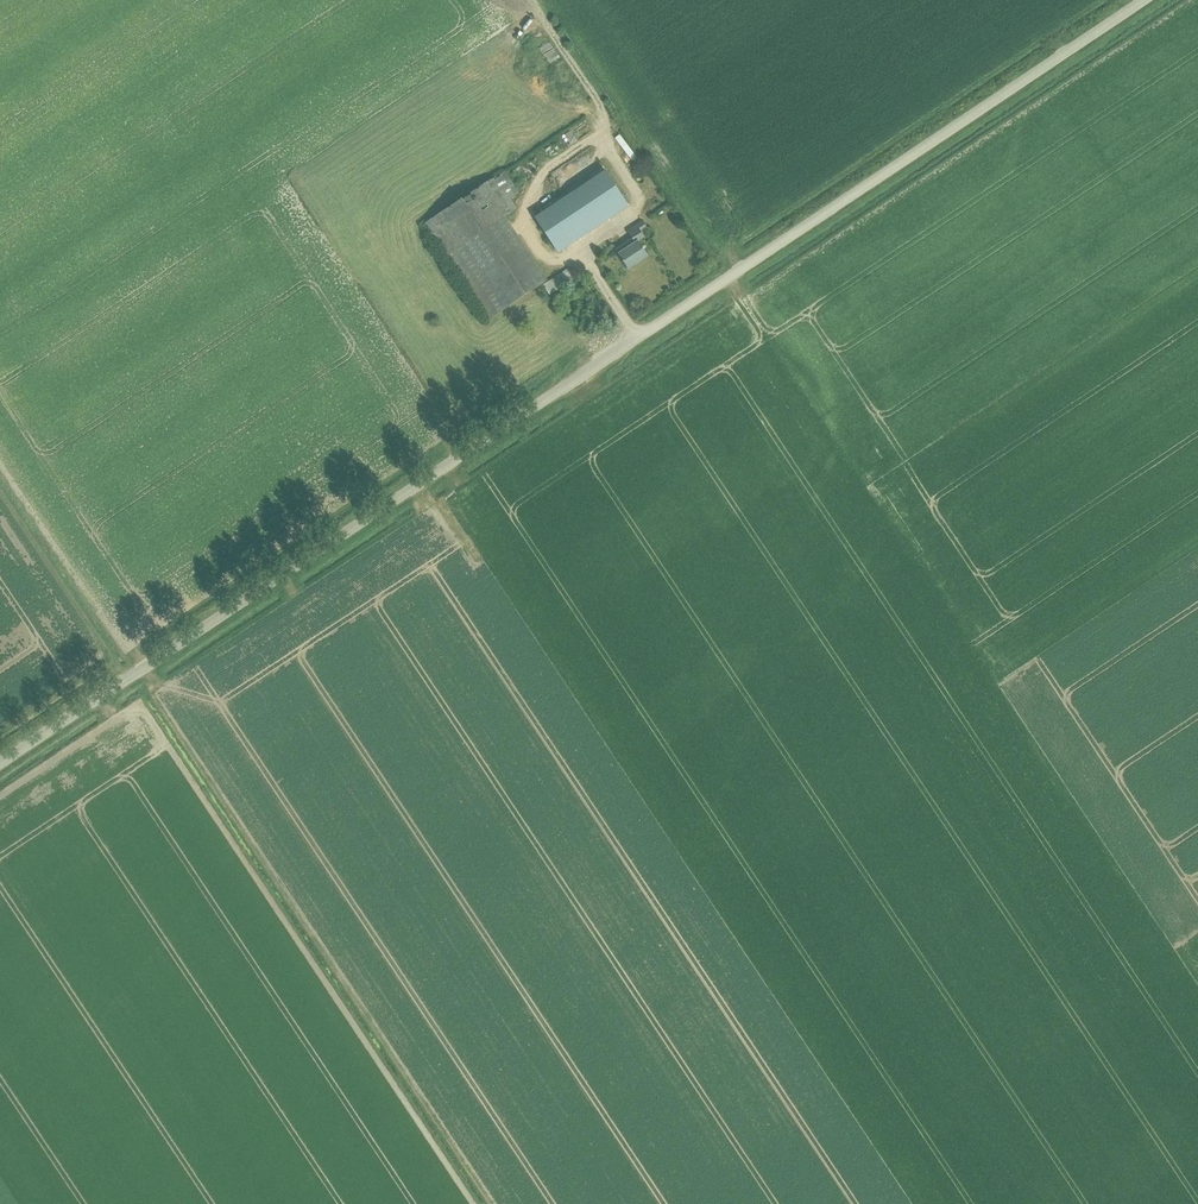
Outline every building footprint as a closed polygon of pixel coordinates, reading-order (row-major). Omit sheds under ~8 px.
[(558,253),(629,206),(605,170),(535,217),(558,253)] [(423,227),(487,321),(547,280),(507,215),(517,208),(510,198),(519,193),(505,173),(423,227)] [(638,241),(648,234),(645,229),(648,228),(642,220),(627,230),(633,238),(616,250),(628,269),(648,255),(638,241)] [(549,294),(575,277),(569,268),(543,285),(549,294)]
